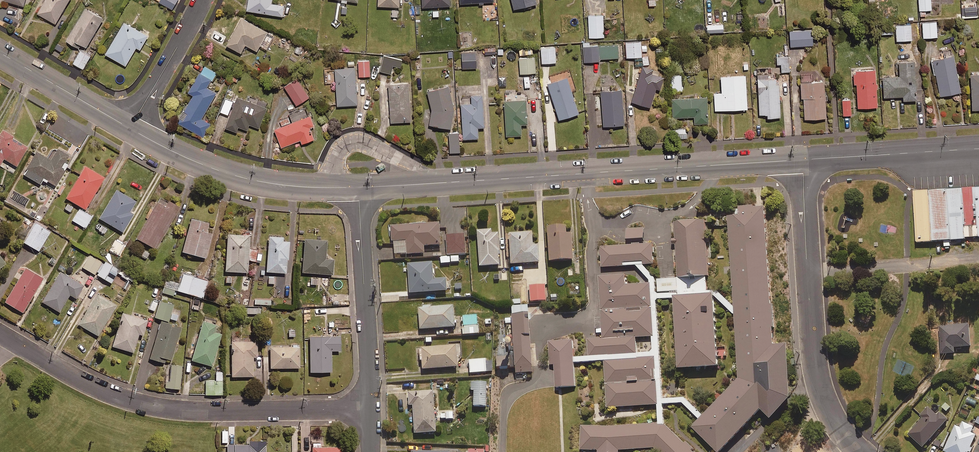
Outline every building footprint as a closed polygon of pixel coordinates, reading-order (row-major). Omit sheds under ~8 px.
[(36,11),(54,21),(66,0),(41,0),(36,11)] [(245,7),(282,14),(284,3),(270,1),(271,0),(247,0),(245,7)] [(918,16),(926,15),(925,9),(930,8),(930,0),(917,0),(918,16)] [(103,13),(84,3),(64,37),(83,48),(103,13)] [(976,16),(975,4),(963,5),(964,17),(976,16)] [(603,36),(603,13),(588,14),(589,36),(603,36)] [(267,29),(240,15),(225,42),(240,50),(244,42),(256,49),(267,29)] [(148,32),(123,18),(104,51),(125,63),(135,45),(139,47),(148,32)] [(935,20),(921,21),(921,36),(936,36),(935,20)] [(909,23),(894,24),(895,39),(910,39),(909,23)] [(890,33),(890,25),(879,26),(880,34),(890,33)] [(811,44),(810,28),(788,30),(789,45),(811,44)] [(626,55),(641,54),(640,39),(625,40),(626,55)] [(599,56),(598,43),(589,44),(589,40),(582,41),(584,60),(599,59),(599,56)] [(518,44),(519,54),(533,53),(532,42),(518,44)] [(598,43),(599,56),(618,55),(617,42),(598,43)] [(555,60),(555,45),(540,45),(541,61),(555,60)] [(484,47),(485,54),(495,53),(494,46),(484,47)] [(87,54),(76,49),(69,63),(79,68),(87,54)] [(938,94),(959,90),(951,50),(942,51),(943,56),(931,58),(938,94)] [(475,51),(461,51),(462,67),(476,66),(475,51)] [(401,58),(384,54),(380,70),(390,72),(392,64),(400,65),(401,58)] [(534,55),(518,56),(520,71),(535,70),(534,55)] [(789,70),(788,55),(775,56),(775,62),(779,62),(780,70),(789,70)] [(368,59),(357,60),(358,75),(369,74),(368,59)] [(912,59),(897,60),(898,74),(881,75),(882,96),(901,94),(901,99),(914,98),(912,59)] [(659,86),(663,73),(652,70),(653,66),(642,63),(632,99),(650,105),(656,85),(659,86)] [(216,90),(205,84),(209,78),(212,79),(216,71),(204,64),(200,70),(199,69),(187,89),(192,92),(177,120),(202,135),(209,122),(200,117),(216,90)] [(355,65),(326,66),(327,82),(335,82),(336,103),(357,102),(356,89),(358,89),(358,81),(356,81),(355,65)] [(875,105),(874,68),(852,68),(852,83),(855,83),(856,106),(875,105)] [(682,72),(670,73),(671,89),(682,89),(682,72)] [(969,72),(971,108),(978,108),(978,72),(969,72)] [(745,107),(743,73),(719,75),(720,92),(713,92),(714,109),(745,107)] [(765,116),(779,115),(777,82),(774,82),(774,75),(766,75),(766,73),(755,74),(758,113),(765,113),(765,116)] [(577,111),(567,75),(548,81),(558,117),(577,111)] [(309,95),(296,76),(283,84),(296,103),(309,95)] [(824,116),(822,80),(799,81),(800,97),(801,96),(803,117),(824,116)] [(410,119),(408,82),(388,83),(391,120),(410,119)] [(451,125),(454,108),(448,83),(426,88),(431,109),(428,122),(451,125)] [(624,123),(621,87),(601,88),(603,124),(624,123)] [(477,125),(484,125),(482,92),(471,93),(472,101),(460,101),(463,137),(478,136),(477,125)] [(258,97),(256,101),(235,93),(233,99),(225,96),(220,110),(229,113),(225,125),(236,129),(238,124),(247,127),(248,122),(258,125),(267,100),(258,97)] [(706,122),(705,96),(671,97),(671,116),(693,116),(693,122),(706,122)] [(525,97),(504,99),(506,134),(521,133),(520,122),(527,121),(525,97)] [(849,98),(841,99),(842,114),(850,114),(849,98)] [(313,123),(309,112),(274,126),(281,145),(299,137),(301,141),(313,136),(308,125),(313,123)] [(0,127),(0,160),(2,157),(15,164),(26,145),(10,136),(11,134),(0,127)] [(685,128),(672,128),(672,138),(685,137),(685,128)] [(458,131),(448,131),(449,151),(459,150),(458,131)] [(66,152),(54,146),(48,157),(34,149),(21,173),(39,182),(41,177),(54,184),(66,161),(62,160),(66,152)] [(102,174),(82,163),(64,196),(84,207),(102,174)] [(134,199),(114,187),(97,216),(121,230),(132,212),(128,209),(134,199)] [(913,192),(914,198),(916,244),(929,243),(965,241),(965,238),(978,237),(978,189),(913,192)] [(178,204),(158,194),(135,236),(154,247),(178,204)] [(47,208),(41,204),(34,216),(40,220),(47,208)] [(695,423),(718,450),(767,405),(777,417),(799,396),(795,342),(776,341),(765,206),(727,208),(742,381),(695,423)] [(91,215),(78,207),(71,219),(84,227),(91,215)] [(674,216),(677,272),(710,271),(707,214),(674,216)] [(207,221),(190,216),(181,250),(204,256),(210,231),(205,230),(207,221)] [(48,229),(33,220),(21,240),(37,249),(48,229)] [(441,244),(439,222),(391,226),(392,241),(394,240),(395,255),(424,253),(424,245),(441,244)] [(566,233),(566,225),(548,225),(549,260),(573,259),(572,232),(566,233)] [(490,229),(478,230),(479,265),(499,265),(498,233),(490,233),(490,229)] [(248,233),(226,232),(223,269),(246,271),(247,259),(255,259),(255,248),(247,247),(248,233)] [(533,245),(532,232),(509,232),(511,263),(540,262),(539,244),(533,245)] [(281,235),(267,234),(265,270),(286,271),(288,240),(281,239),(281,235)] [(466,254),(464,234),(446,235),(448,256),(440,257),(441,263),(459,262),(458,254),(466,254)] [(325,238),(303,237),(301,271),(331,273),(332,258),(324,257),(325,238)] [(124,244),(114,239),(109,249),(119,254),(124,244)] [(601,246),(602,263),(653,261),(652,243),(601,246)] [(100,260),(88,254),(81,266),(93,273),(100,260)] [(118,268),(104,260),(96,273),(110,281),(118,268)] [(434,279),(433,262),(408,264),(410,293),(447,290),(446,278),(434,279)] [(41,276),(23,266),(3,300),(21,311),(41,276)] [(120,266),(117,272),(131,280),(134,274),(120,266)] [(499,279),(499,281),(506,281),(506,268),(499,268),(499,273),(493,274),(493,279),(499,279)] [(82,284),(58,270),(40,300),(58,310),(68,293),(74,297),(82,284)] [(626,270),(596,271),(599,336),(654,333),(651,279),(626,281),(626,270)] [(193,294),(201,297),(207,279),(182,272),(179,282),(165,278),(161,291),(173,295),(175,289),(177,289),(193,294)] [(307,277),(308,285),(310,284),(310,287),(314,286),(314,284),(317,284),(316,277),(307,277)] [(545,285),(530,285),(531,301),(546,300),(545,285)] [(114,303),(94,291),(76,322),(96,334),(114,303)] [(675,295),(679,368),(724,365),(719,292),(675,295)] [(201,297),(193,294),(189,307),(197,310),(201,297)] [(158,302),(150,299),(148,308),(155,310),(154,316),(162,319),(151,359),(164,362),(165,357),(170,358),(180,323),(176,322),(178,313),(172,312),(174,302),(159,298),(158,302)] [(455,327),(454,305),(419,307),(420,328),(455,327)] [(511,315),(506,316),(508,353),(498,354),(499,369),(515,368),(515,373),(532,371),(527,305),(511,306),(511,315)] [(145,318),(121,311),(111,345),(132,351),(137,332),(141,333),(145,318)] [(477,315),(462,316),(464,334),(478,333),(477,315)] [(215,323),(200,319),(189,359),(211,364),(220,332),(213,330),(215,323)] [(957,324),(957,320),(946,321),(947,325),(940,325),(941,353),(954,353),(954,346),(970,346),(969,324),(957,324)] [(339,349),(338,333),(308,334),(310,370),(330,370),(329,349),(339,349)] [(509,397),(506,449),(533,448),(535,422),(551,422),(553,445),(574,444),(578,403),(569,335),(548,336),(554,400),(509,397)] [(634,337),(586,339),(587,351),(602,350),(605,408),(662,405),(659,352),(635,353),(634,337)] [(256,355),(255,339),(229,340),(230,375),(252,374),(252,355),(256,355)] [(269,367),(298,366),(298,342),(290,343),(290,345),(269,345),(269,367)] [(457,366),(456,345),(422,347),(423,368),(457,366)] [(486,372),(485,359),(469,360),(470,372),(486,372)] [(180,364),(169,363),(166,386),(178,388),(180,364)] [(486,379),(472,378),(472,390),(474,390),(474,405),(486,406),(486,379)] [(221,393),(221,380),(205,379),(204,393),(221,393)] [(435,420),(435,413),(433,390),(408,392),(409,404),(413,404),(415,433),(436,431),(435,420)] [(935,414),(928,407),(922,414),(924,415),(908,434),(922,447),(946,419),(938,411),(935,414)] [(453,412),(435,413),(435,420),(453,419),(453,412)] [(956,423),(943,451),(946,451),(967,451),(975,434),(971,432),(974,426),(962,420),(959,425),(956,423)] [(656,445),(663,451),(695,451),(665,421),(582,422),(580,446),(597,447),(597,451),(617,451),(617,446),(656,445)] [(265,439),(246,439),(246,443),(227,443),(227,451),(265,451),(265,439)]
